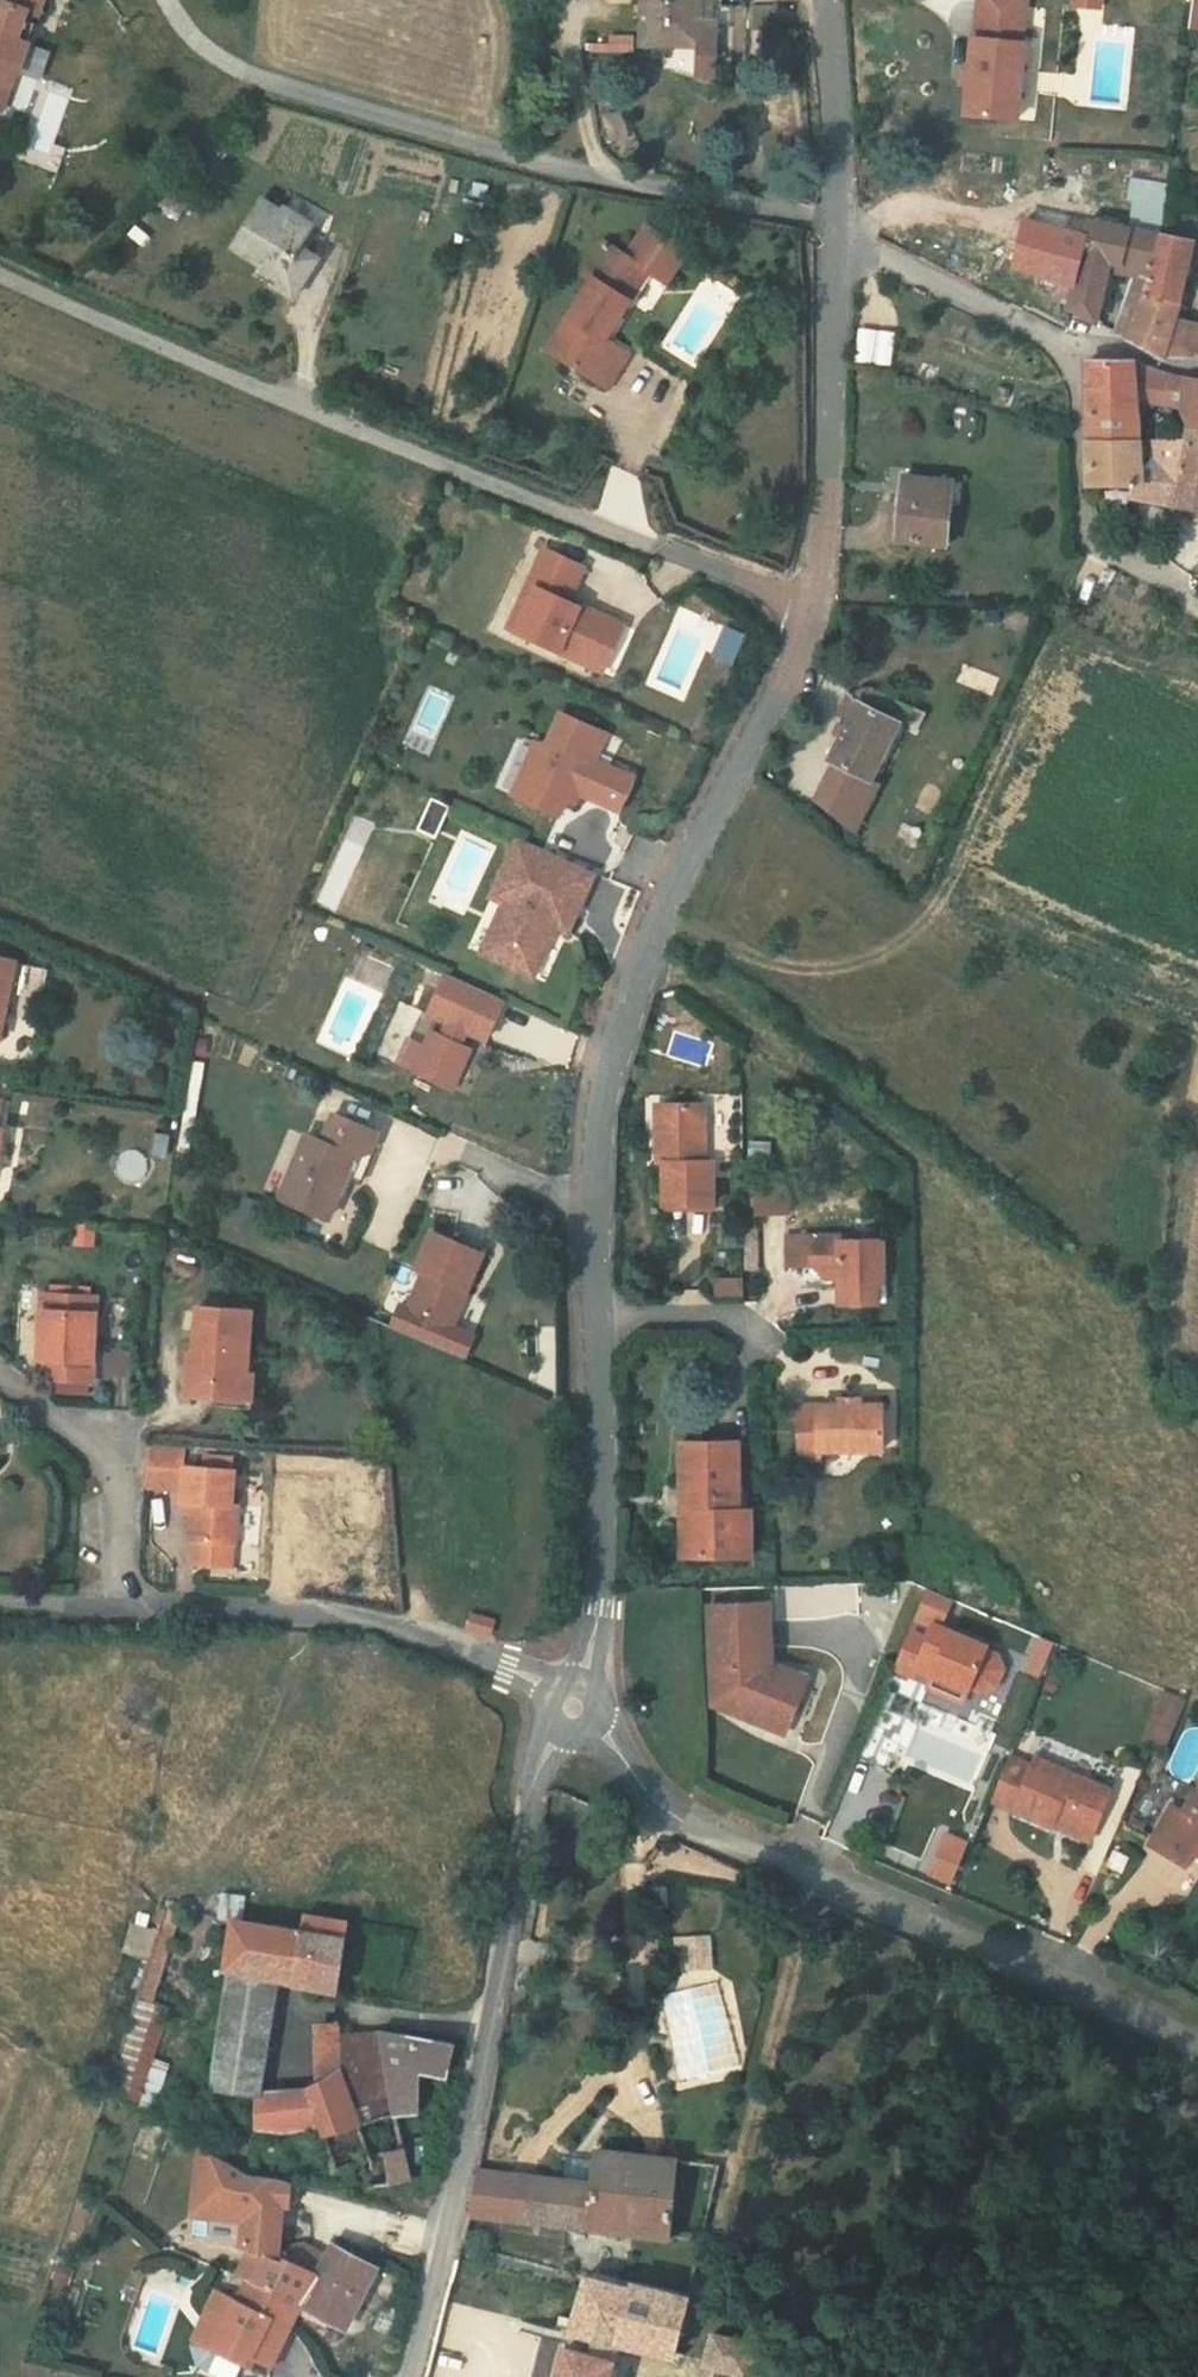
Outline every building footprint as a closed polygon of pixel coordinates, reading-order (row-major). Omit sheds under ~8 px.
[(7,93),(17,63),(5,60),(11,41),(14,31),(26,34),(37,0),(0,0),(0,90),(7,93)] [(705,41),(704,14),(716,13),(715,0),(647,0),(647,41),(705,41)] [(971,34),(968,33),(966,63),(965,78),(962,108),(1014,112),(1020,37),(1008,36),(1011,0),(973,0),(971,34)] [(1020,37),(1022,0),(1011,0),(1008,36),(1020,37)] [(1185,23),(1197,26),(1197,0),(1188,0),(1185,23)] [(5,60),(17,63),(22,45),(11,41),(5,60)] [(1017,91),(1015,116),(1032,117),(1034,93),(1017,91)] [(1134,196),(1129,228),(1152,232),(1161,174),(1131,170),(1128,196),(1134,196)] [(255,258),(289,280),(333,214),(291,187),(287,194),(264,178),(232,225),(263,247),(255,258)] [(1082,235),(1087,219),(1072,215),(1067,231),(1082,235)] [(1051,274),(1069,281),(1062,305),(1090,320),(1093,322),(1106,267),(1143,274),(1155,233),(1152,232),(1129,228),(1087,219),(1082,235),(1067,231),(1028,220),(1011,262),(1051,274)] [(1166,358),(1197,357),(1197,356),(1197,323),(1174,321),(1192,240),(1155,233),(1143,274),(1124,339),(1143,348),(1162,357),(1163,357),(1166,358)] [(621,235),(605,256),(613,261),(573,318),(595,334),(587,345),(619,369),(640,337),(620,321),(650,281),(641,275),(654,258),(621,235)] [(654,258),(641,275),(650,281),(662,264),(654,258)] [(1062,305),(1069,281),(1051,274),(1047,295),(1059,301),(1062,305)] [(587,345),(595,334),(573,318),(564,329),(587,345)] [(1084,373),(1081,430),(1137,431),(1139,365),(1123,364),(1085,362),(1084,373)] [(1139,365),(1137,431),(1179,411),(1184,377),(1139,365)] [(1184,377),(1179,411),(1178,413),(1185,451),(1197,453),(1197,379),(1184,377)] [(1081,430),(1082,465),(1129,464),(1137,463),(1137,431),(1081,430)] [(1185,451),(1179,456),(1177,462),(1166,509),(1192,514),(1197,516),(1197,453),(1185,451)] [(907,454),(901,519),(946,523),(952,458),(918,455),(907,454)] [(1166,509),(1177,462),(1145,463),(1144,488),(1129,488),(1129,464),(1082,465),(1087,490),(1102,491),(1102,496),(1153,507),(1166,509)] [(588,556),(546,541),(516,624),(594,653),(602,630),(622,639),(632,612),(586,595),(583,600),(573,597),(588,556)] [(728,624),(716,652),(734,661),(747,632),(728,624)] [(602,630),(594,653),(613,661),(622,639),(602,630)] [(863,680),(835,734),(874,755),(903,700),(911,705),(922,685),(869,662),(857,667),(863,680)] [(529,752),(533,766),(543,770),(535,786),(564,800),(571,786),(576,775),(585,779),(624,798),(640,764),(601,745),(613,719),(567,697),(552,730),(541,725),(529,752)] [(533,766),(529,752),(516,778),(535,786),(543,770),(533,766)] [(585,779),(576,775),(571,786),(580,789),(585,779)] [(453,790),(435,781),(421,813),(439,821),(453,790)] [(555,908),(572,916),(600,858),(523,822),(497,880),(520,891),(496,940),(538,960),(556,921),(550,919),(555,908)] [(489,1025),(508,985),(447,957),(429,997),(449,1006),(443,1020),(433,1016),(415,1054),(454,1073),(472,1034),(463,1029),(469,1015),(489,1025)] [(331,1197),(341,1166),(352,1133),(367,1138),(378,1108),(333,1093),(323,1122),(302,1114),(279,1180),(331,1197)] [(697,1095),(665,1096),(666,1119),(649,1120),(650,1146),(665,1145),(665,1155),(659,1156),(659,1194),(708,1193),(707,1154),(694,1155),(693,1142),(699,1142),(697,1095)] [(364,1165),(371,1140),(367,1138),(352,1133),(341,1166),(351,1169),(353,1162),(364,1165)] [(665,1155),(665,1145),(650,1146),(650,1156),(659,1156),(665,1155)] [(804,1206),(796,1213),(795,1230),(802,1242),(826,1241),(827,1273),(864,1271),(863,1255),(873,1255),(872,1212),(827,1212),(827,1205),(804,1206)] [(795,1206),(772,1206),(772,1231),(795,1230),(796,1213),(804,1206),(795,1206)] [(483,1248),(431,1228),(416,1266),(425,1269),(411,1305),(455,1322),(483,1248)] [(101,1279),(44,1277),(43,1337),(50,1339),(50,1361),(97,1363),(101,1279)] [(262,1292),(209,1288),(207,1335),(198,1335),(196,1377),(225,1379),(251,1380),(252,1355),(259,1355),(262,1292)] [(402,1302),(393,1326),(465,1354),(475,1330),(455,1322),(411,1305),(402,1302)] [(252,1355),(251,1380),(225,1379),(224,1390),(249,1391),(267,1392),(269,1355),(259,1355),(252,1355)] [(825,1362),(825,1370),(786,1370),(788,1409),(804,1410),(804,1417),(873,1416),(872,1370),(852,1370),(852,1362),(825,1362)] [(684,1445),(685,1470),(673,1471),(674,1523),(725,1523),(724,1475),(733,1475),(731,1402),(670,1404),(671,1444),(684,1445)] [(242,1492),(244,1457),(215,1455),(192,1454),(194,1429),(157,1426),(155,1486),(190,1488),(202,1488),(201,1501),(200,1549),(246,1551),(249,1492),(242,1492)] [(671,1444),(673,1471),(685,1470),(684,1445),(671,1444)] [(215,1455),(244,1457),(245,1446),(216,1445),(215,1455)] [(743,1474),(733,1475),(724,1475),(725,1523),(744,1523),(743,1474)] [(202,1488),(190,1488),(189,1501),(201,1501),(202,1488)] [(697,1566),(702,1671),(707,1671),(723,1670),(715,1684),(735,1693),(744,1678),(766,1688),(786,1650),(757,1636),(753,1565),(697,1566)] [(898,1648),(914,1655),(910,1665),(948,1680),(949,1677),(963,1683),(981,1675),(993,1649),(983,1634),(969,1627),(971,1621),(922,1599),(920,1603),(898,1594),(872,1652),(892,1661),(898,1648)] [(942,1694),(948,1680),(910,1665),(904,1678),(942,1694)] [(723,1670),(707,1671),(702,1671),(702,1677),(706,1678),(715,1684),(723,1670)] [(766,1688),(744,1678),(735,1693),(758,1705),(766,1688)] [(1157,1692),(1157,1744),(1176,1745),(1177,1692),(1157,1692)] [(1041,1791),(1048,1776),(1085,1791),(1101,1753),(1022,1721),(1018,1731),(997,1722),(978,1766),(1041,1791)] [(1172,1783),(1157,1774),(1133,1816),(1171,1838),(1178,1827),(1197,1839),(1197,1740),(1172,1783)] [(1085,1791),(1048,1776),(1041,1791),(1079,1807),(1085,1791)] [(920,1873),(947,1886),(968,1841),(941,1828),(920,1873)] [(211,1952),(259,1963),(323,1979),(324,1980),(337,1910),(294,1902),(291,1918),(218,1907),(211,1952)] [(725,1932),(695,1934),(698,1969),(727,1967),(725,1932)] [(246,2079),(259,1963),(211,1952),(211,1959),(204,2017),(198,2075),(246,2083),(246,2079)] [(328,2058),(325,2015),(305,2012),(303,2022),(301,2041),(300,2059),(302,2077),(328,2058)] [(371,2043),(374,2056),(413,2061),(435,2064),(439,2032),(367,2021),(371,2043)] [(384,2101),(374,2056),(371,2043),(328,2058),(349,2108),(384,2101)] [(384,2101),(407,2101),(413,2061),(374,2056),(384,2101)] [(372,2175),(399,2171),(384,2101),(349,2108),(328,2058),(302,2077),(290,2086),(246,2079),(246,2083),(233,2155),(236,2157),(278,2169),(293,2173),(295,2164),(295,2151),(292,2139),(312,2125),(330,2159),(342,2155),(341,2170),(362,2169),(372,2175)] [(275,2190),(278,2169),(236,2157),(233,2155),(178,2126),(170,2194),(225,2200),(222,2225),(260,2238),(267,2188),(275,2190)] [(696,2226),(712,2152),(596,2141),(591,2175),(466,2163),(458,2206),(457,2208),(696,2226)] [(329,2312),(362,2255),(316,2229),(298,2257),(269,2242),(252,2269),(285,2287),(329,2312)] [(285,2287),(252,2269),(219,2263),(206,2284),(186,2272),(172,2295),(179,2300),(184,2319),(177,2331),(206,2346),(210,2339),(217,2343),(243,2357),(271,2311),(285,2287)] [(609,2339),(670,2347),(684,2281),(635,2272),(633,2278),(574,2265),(544,2376),(600,2376),(609,2339)] [(700,2351),(746,2362),(750,2349),(754,2330),(714,2322),(707,2321),(700,2351)] [(217,2343),(210,2339),(206,2346),(212,2350),(217,2343)]
